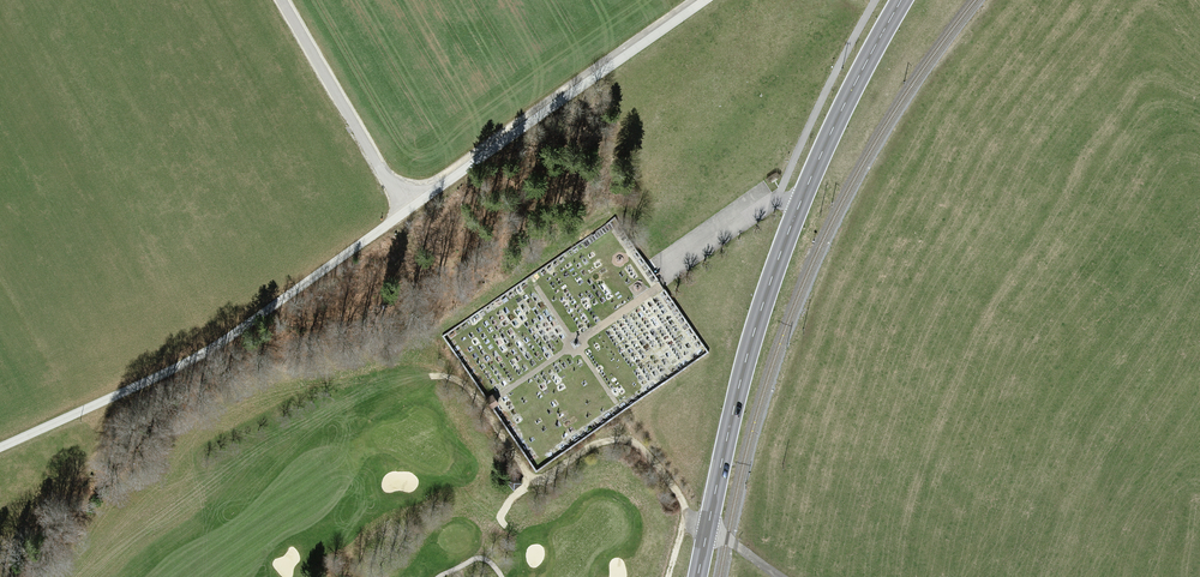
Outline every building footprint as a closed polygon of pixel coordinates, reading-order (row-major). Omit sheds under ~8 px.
[(498,404),(492,395),(487,399),(492,407),(498,404)] [(521,484),(515,476),(508,482),(514,490),(521,484)]
